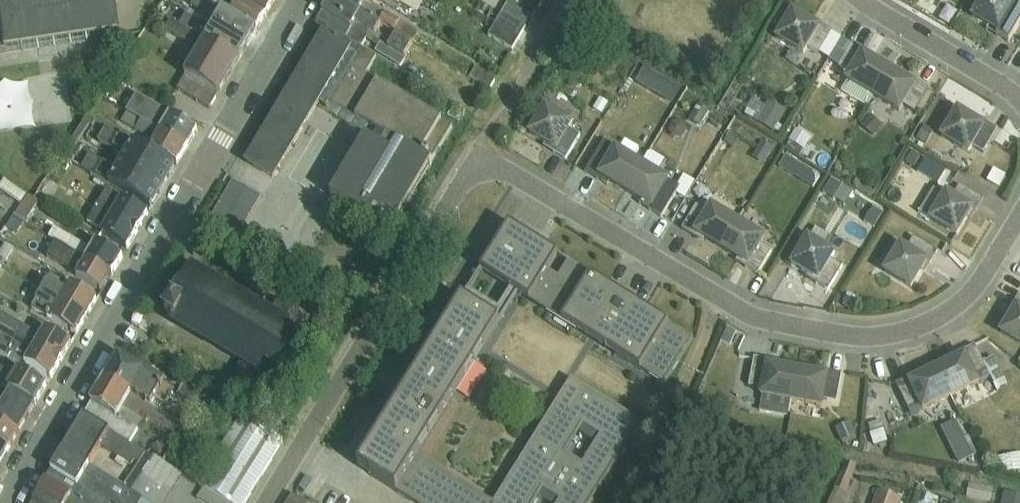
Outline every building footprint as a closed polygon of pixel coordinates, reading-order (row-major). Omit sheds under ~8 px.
[(121,37),(116,0),(0,0),(0,55),(121,37)] [(189,10),(248,46),(256,33),(200,0),(194,0),(189,10)] [(256,33),(266,16),(239,0),(200,0),(256,33)] [(266,16),(275,0),(239,0),(266,16)] [(362,49),(367,42),(379,49),(376,53),(402,68),(408,58),(406,57),(413,45),(396,35),(392,43),(388,41),(385,46),(379,43),(382,37),(377,34),(382,26),(338,0),(330,0),(316,23),(317,24),(327,29),(362,49)] [(382,26),(396,35),(413,45),(419,34),(368,2),(368,0),(338,0),(382,26)] [(437,9),(443,0),(421,0),(437,9)] [(1006,0),(981,0),(970,18),(988,29),(987,31),(1009,44),(1019,26),(1019,9),(1015,5),(1006,0)] [(496,25),(520,39),(526,28),(525,27),(531,16),(509,3),(496,25)] [(783,29),(792,13),(783,7),(773,23),(783,29)] [(189,10),(180,26),(239,61),(248,46),(189,10)] [(792,13),(783,29),(776,39),(805,56),(809,50),(818,55),(819,54),(832,33),(833,32),(821,24),(819,28),(812,24),(793,12),(792,13)] [(239,61),(180,26),(170,21),(165,30),(197,50),(199,48),(201,50),(186,76),(218,96),(239,61)] [(520,39),(496,25),(489,37),(513,51),(520,39)] [(362,49),(327,29),(325,32),(323,31),(245,163),(274,182),(320,104),(327,109),(330,104),(370,128),(365,137),(366,138),(331,197),(359,214),(361,211),(370,216),(368,219),(390,232),(397,222),(398,222),(432,164),(428,160),(431,157),(426,154),(433,139),(442,144),(453,127),(366,76),(377,58),(362,49)] [(832,33),(819,54),(830,60),(842,40),(832,33)] [(842,40),(830,60),(829,62),(839,68),(853,46),(842,40)] [(853,46),(839,68),(849,73),(845,81),(847,83),(872,98),(889,68),(864,53),(865,51),(853,44),(853,46)] [(475,68),(469,79),(490,92),(496,80),(475,68)] [(889,68),(872,98),(900,115),(905,107),(915,113),(929,89),(910,78),(909,80),(889,68)] [(218,96),(186,76),(178,91),(210,110),(218,96)] [(27,79),(0,86),(0,130),(37,122),(27,79)] [(872,98),(847,83),(841,92),(866,107),(872,98)] [(137,95),(127,112),(187,149),(197,131),(137,95)] [(769,102),(757,123),(775,134),(787,113),(769,102)] [(330,104),(327,109),(325,112),(365,137),(370,128),(330,104)] [(548,105),(530,134),(547,145),(556,150),(554,153),(566,160),(580,137),(570,132),(575,123),(548,105)] [(699,105),(689,120),(700,128),(710,111),(699,105)] [(958,109),(940,139),(969,156),(974,148),(984,154),(998,130),(981,120),(979,122),(958,109)] [(187,149),(127,112),(121,123),(155,143),(151,150),(177,166),(187,149)] [(870,116),(861,127),(874,138),(883,127),(870,116)] [(88,117),(62,157),(72,163),(75,158),(71,156),(90,126),(93,128),(96,123),(88,117)] [(673,124),(669,132),(675,140),(683,139),(688,132),(683,123),(673,124)] [(925,127),(917,140),(927,146),(935,132),(925,127)] [(91,156),(82,170),(151,210),(175,169),(107,129),(98,142),(125,158),(117,172),(91,156)] [(790,142),(787,149),(800,156),(804,150),(804,151),(811,139),(796,130),(789,141),(790,142)] [(762,142),(752,159),(764,166),(774,149),(762,142)] [(625,193),(643,164),(615,147),(611,155),(601,150),(586,173),(608,186),(609,184),(625,193)] [(912,153),(905,164),(914,169),(920,157),(912,153)] [(643,164),(625,193),(642,204),(640,205),(662,218),(676,195),(685,200),(690,193),(696,183),(684,176),(678,187),(670,183),(671,181),(658,173),(665,161),(653,154),(649,155),(643,164)] [(787,158),(780,169),(813,189),(820,178),(787,158)] [(28,196),(5,181),(0,187),(0,191),(22,206),(28,196)] [(234,182),(209,223),(237,239),(262,198),(234,182)] [(944,195),(928,221),(958,239),(975,211),(977,212),(984,201),(960,187),(954,197),(946,191),(944,195)] [(928,221),(944,195),(933,188),(918,214),(928,221)] [(108,191),(89,223),(104,232),(102,235),(127,249),(148,215),(108,191)] [(821,194),(816,206),(830,212),(836,201),(821,194)] [(28,196),(22,206),(14,218),(26,225),(39,203),(28,196)] [(722,251),(739,221),(711,205),(707,212),(697,207),(682,230),(704,243),(705,241),(722,251)] [(739,221),(722,251),(737,260),(736,263),(758,275),(772,252),(762,246),(767,238),(739,221)] [(688,344),(633,310),(636,304),(509,226),(379,435),(392,443),(370,476),(414,502),(491,502),(418,457),(519,296),(665,386),(694,340),(692,339),(688,344)] [(55,242),(112,275),(123,258),(97,243),(93,251),(73,241),(74,239),(55,227),(48,238),(55,242)] [(810,238),(824,246),(829,237),(816,229),(810,238)] [(824,246),(810,238),(808,236),(790,266),(808,277),(807,279),(828,291),(842,268),(833,262),(837,254),(824,246)] [(900,245),(882,273),(912,291),(924,273),(926,274),(938,253),(914,239),(908,249),(900,245)] [(15,245),(5,240),(0,252),(0,259),(8,262),(15,245)] [(112,275),(55,242),(47,257),(78,275),(77,278),(102,293),(112,275)] [(173,301),(163,318),(240,366),(234,377),(267,396),(311,321),(287,306),(280,319),(193,267),(182,286),(176,283),(168,297),(173,301)] [(43,292),(53,275),(41,269),(32,285),(43,292)] [(43,292),(43,293),(87,318),(97,301),(53,275),(43,292)] [(87,318),(43,293),(33,310),(77,336),(87,318)] [(845,303),(843,307),(851,312),(853,309),(855,310),(860,302),(848,294),(844,302),(845,303)] [(999,334),(1019,347),(1019,294),(1008,315),(1011,315),(999,334)] [(636,304),(633,310),(688,344),(692,339),(636,304)] [(62,361),(72,344),(46,329),(42,337),(0,313),(0,326),(62,361)] [(0,326),(0,355),(9,361),(12,356),(52,379),(62,361),(0,326)] [(727,328),(721,341),(723,343),(729,346),(736,332),(727,328)] [(937,368),(952,399),(981,385),(980,382),(990,378),(984,364),(975,347),(955,357),(955,359),(937,368)] [(106,379),(161,412),(164,406),(166,407),(175,391),(119,357),(106,379)] [(984,364),(990,378),(996,390),(1006,385),(994,359),(984,364)] [(792,404),(798,370),(775,365),(776,364),(756,360),(750,387),(761,389),(759,397),(762,398),(792,404)] [(36,405),(47,386),(18,370),(14,376),(0,368),(0,385),(12,391),(36,405)] [(952,399),(937,368),(918,377),(917,375),(896,385),(912,417),(922,412),(923,413),(952,399)] [(798,370),(792,404),(823,410),(825,400),(837,403),(841,376),(819,371),(819,374),(798,370)] [(84,417),(130,445),(139,431),(131,426),(118,418),(123,410),(137,418),(147,424),(149,420),(179,438),(185,427),(161,412),(106,379),(84,417)] [(642,424),(572,380),(495,502),(537,502),(543,493),(560,502),(593,502),(642,424)] [(184,384),(178,396),(198,407),(204,397),(184,384)] [(12,391),(4,405),(0,403),(0,423),(19,434),(36,405),(12,391)] [(792,404),(762,398),(760,413),(789,418),(792,404)] [(118,418),(131,426),(137,418),(123,410),(118,418)] [(124,488),(143,500),(163,465),(130,445),(84,417),(72,437),(99,453),(102,449),(119,459),(116,464),(123,468),(126,464),(132,467),(135,462),(140,465),(124,488)] [(203,490),(221,501),(264,431),(241,418),(199,487),(203,490)] [(956,422),(941,430),(958,464),(973,457),(956,422)] [(9,451),(19,434),(0,423),(0,445),(9,451)] [(850,424),(836,430),(843,446),(857,440),(850,424)] [(225,502),(245,502),(283,442),(264,431),(221,501),(225,502)] [(884,432),(870,436),(874,450),(888,446),(884,432)] [(379,435),(358,468),(370,476),(392,443),(379,435)] [(64,451),(90,467),(99,453),(72,437),(64,451)] [(166,443),(152,447),(155,458),(169,454),(166,443)] [(0,445),(0,466),(9,451),(0,445)] [(86,502),(109,502),(111,499),(117,502),(141,502),(143,500),(124,488),(90,467),(64,451),(47,479),(86,502)] [(1000,459),(1003,475),(1019,472),(1019,456),(1000,459)] [(143,500),(148,502),(166,502),(183,477),(163,465),(143,500)] [(47,479),(33,502),(86,502),(47,479)] [(995,488),(968,486),(967,501),(991,502),(994,502),(995,488)] [(203,490),(198,500),(202,502),(225,502),(221,501),(203,490)] [(830,502),(843,502),(847,495),(835,490),(830,502)] [(874,502),(901,502),(902,501),(878,492),(874,502)] [(1002,502),(1019,502),(1019,496),(1003,493),(1002,502)]
